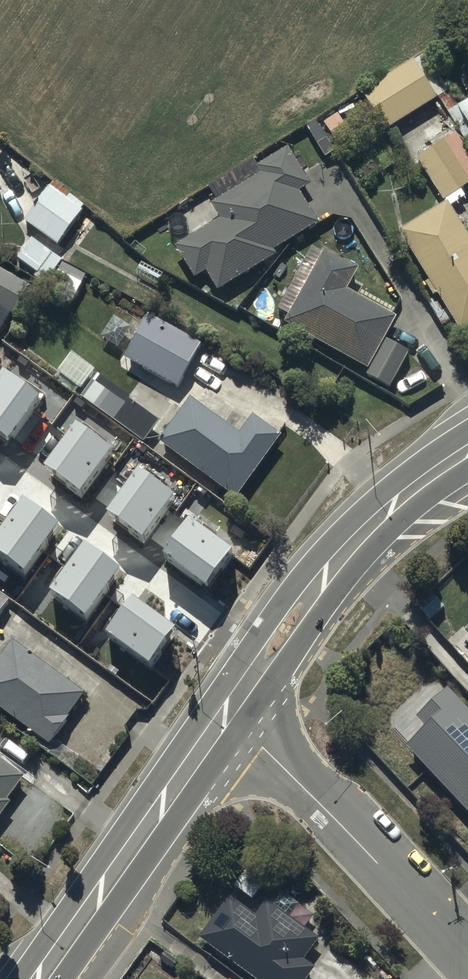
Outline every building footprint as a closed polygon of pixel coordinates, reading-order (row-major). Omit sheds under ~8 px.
[(390,136),(392,135),(442,104),(417,64),(365,96),(390,136)] [(467,334),(467,237),(457,218),(467,211),(467,205),(463,197),(467,194),(467,158),(458,140),(419,164),(446,210),(400,238),(431,289),(428,290),(436,304),(439,301),(461,338),(467,334)] [(220,226),(176,251),(195,285),(207,278),(218,299),(279,264),(274,256),(319,230),(300,198),(312,191),(290,154),(255,174),(260,183),(211,211),(220,226)] [(60,252),(90,212),(57,188),(27,227),(60,252)] [(66,260),(33,237),(14,263),(48,287),(66,260)] [(387,346),(400,324),(349,295),(361,275),(327,255),(323,262),(314,257),(278,317),(290,324),(285,330),(303,341),(301,345),(315,353),(318,348),(370,379),(367,383),(391,398),(413,362),(387,346)] [(5,338),(31,293),(0,275),(0,335),(5,338)] [(151,318),(125,363),(179,394),(205,348),(151,318)] [(8,441),(44,392),(10,367),(0,380),(0,436),(8,441)] [(192,405),(160,452),(241,507),(285,442),(256,422),(244,440),(192,405)] [(48,473),(82,498),(119,448),(84,423),(48,473)] [(109,517),(144,542),(180,493),(146,468),(109,517)] [(25,576),(61,526),(27,501),(0,538),(0,558),(25,576)] [(191,526),(166,560),(206,590),(231,555),(191,526)] [(51,596),(86,621),(122,572),(87,547),(51,596)] [(10,597),(0,590),(0,611),(10,597)] [(137,604),(111,639),(152,668),(177,634),(137,604)] [(53,751),(89,701),(13,646),(3,660),(0,658),(0,712),(53,751)] [(449,698),(422,723),(433,734),(414,751),(467,808),(467,717),(449,698)] [(15,809),(9,805),(27,782),(0,762),(0,828),(15,809)] [(199,935),(259,978),(304,978),(313,967),(300,958),(317,934),(269,900),(266,898),(256,911),(230,893),(199,935)]
